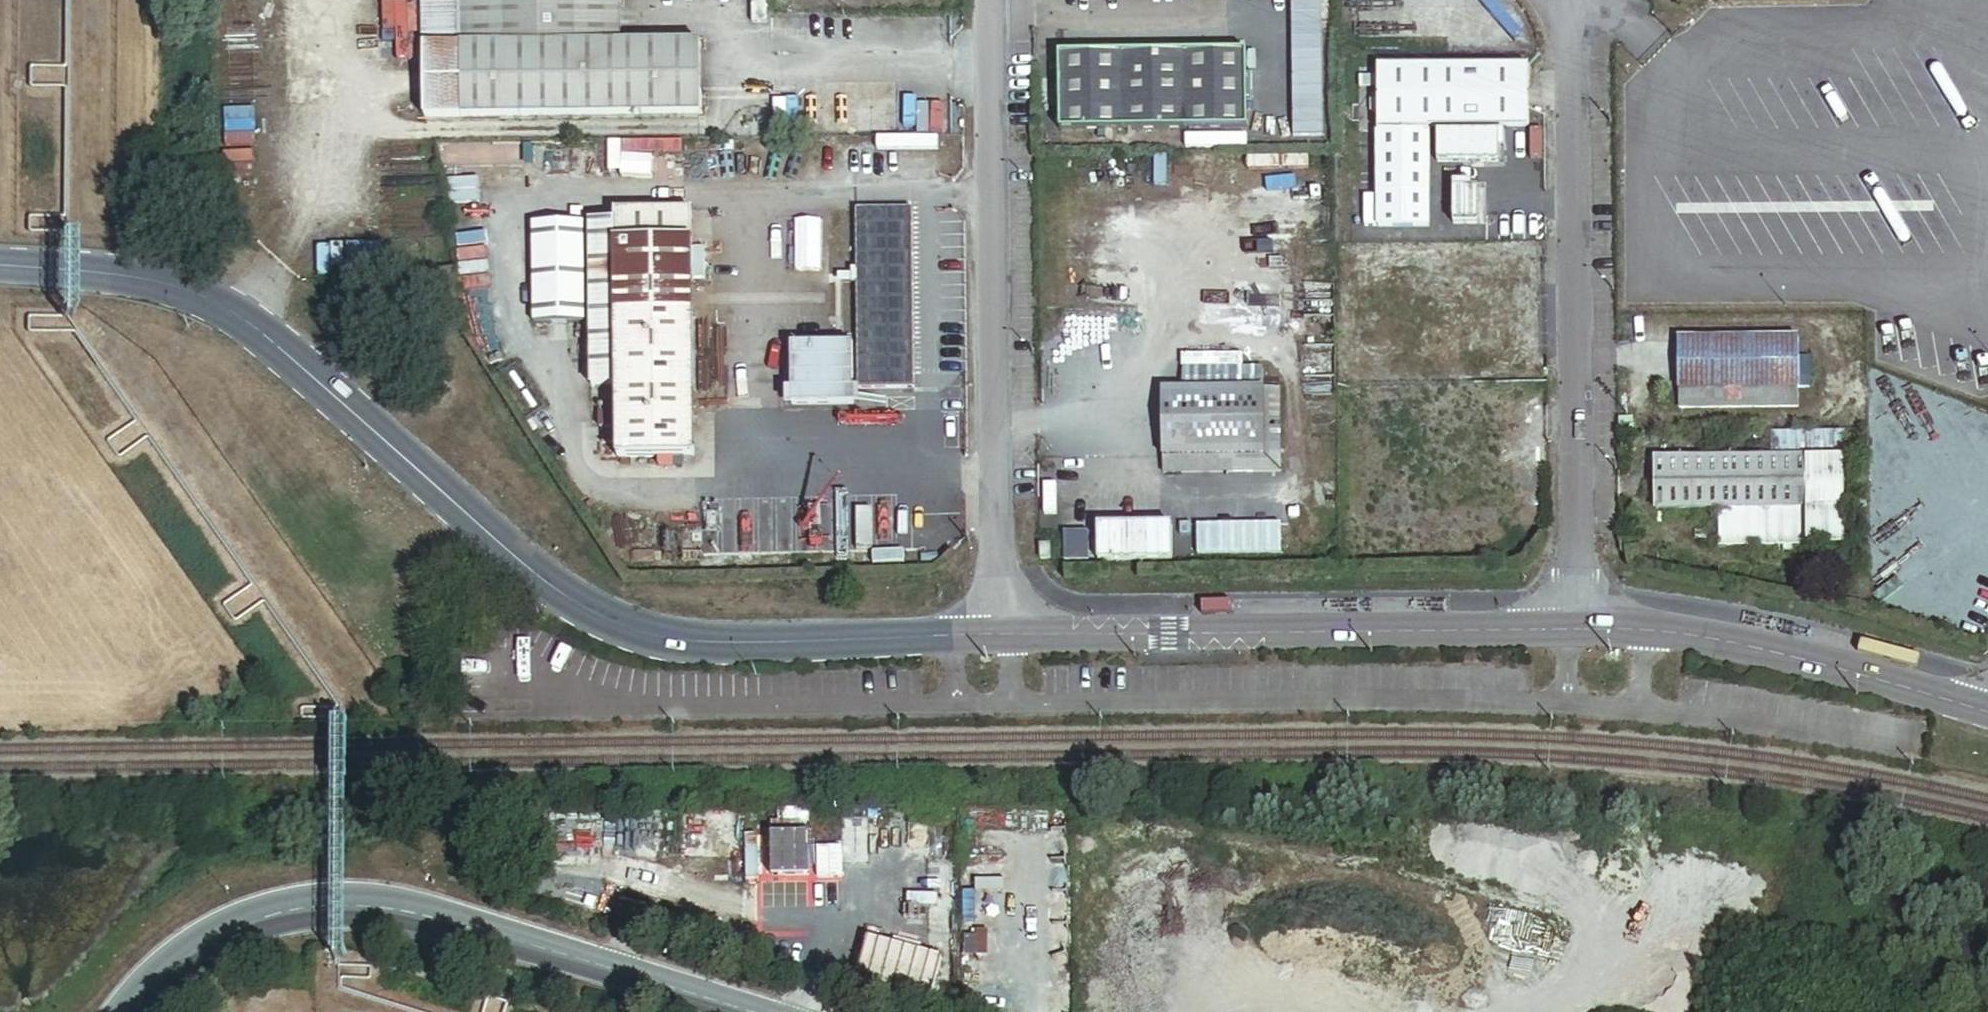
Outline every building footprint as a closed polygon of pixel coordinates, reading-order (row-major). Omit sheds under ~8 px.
[(427,119),(701,116),(700,46),(616,47),(615,0),(426,0),(427,119)] [(1244,54),(1056,56),(1057,132),(1245,131),(1244,54)] [(1529,62),(1378,60),(1376,220),(1426,221),(1428,121),(1438,121),(1437,156),(1488,157),(1489,122),(1528,122),(1529,62)] [(1473,217),(1474,183),(1453,182),(1452,216),(1473,217)] [(689,450),(688,204),(609,205),(609,213),(586,213),(586,220),(586,319),(587,378),(609,378),(609,450),(689,450)] [(912,384),(908,207),(854,208),(858,385),(912,384)] [(586,319),(586,220),(530,220),(533,317),(586,319)] [(1796,326),(1675,328),(1677,408),(1797,406),(1797,390),(1796,357),(1796,326)] [(1809,357),(1796,357),(1797,390),(1810,390),(1809,357)] [(1278,385),(1162,386),(1162,471),(1279,469),(1278,385)] [(1840,452),(1653,456),(1654,511),(1715,510),(1716,545),(1842,543),(1840,452)] [(1086,534),(1062,534),(1061,564),(1085,565),(1086,534)] [(1628,551),(1627,537),(1615,537),(1616,552),(1628,551)] [(1046,563),(1046,547),(1034,548),(1035,563),(1046,563)] [(812,829),(777,830),(778,870),(813,870),(812,829)] [(942,955),(871,932),(857,975),(929,998),(942,955)]
